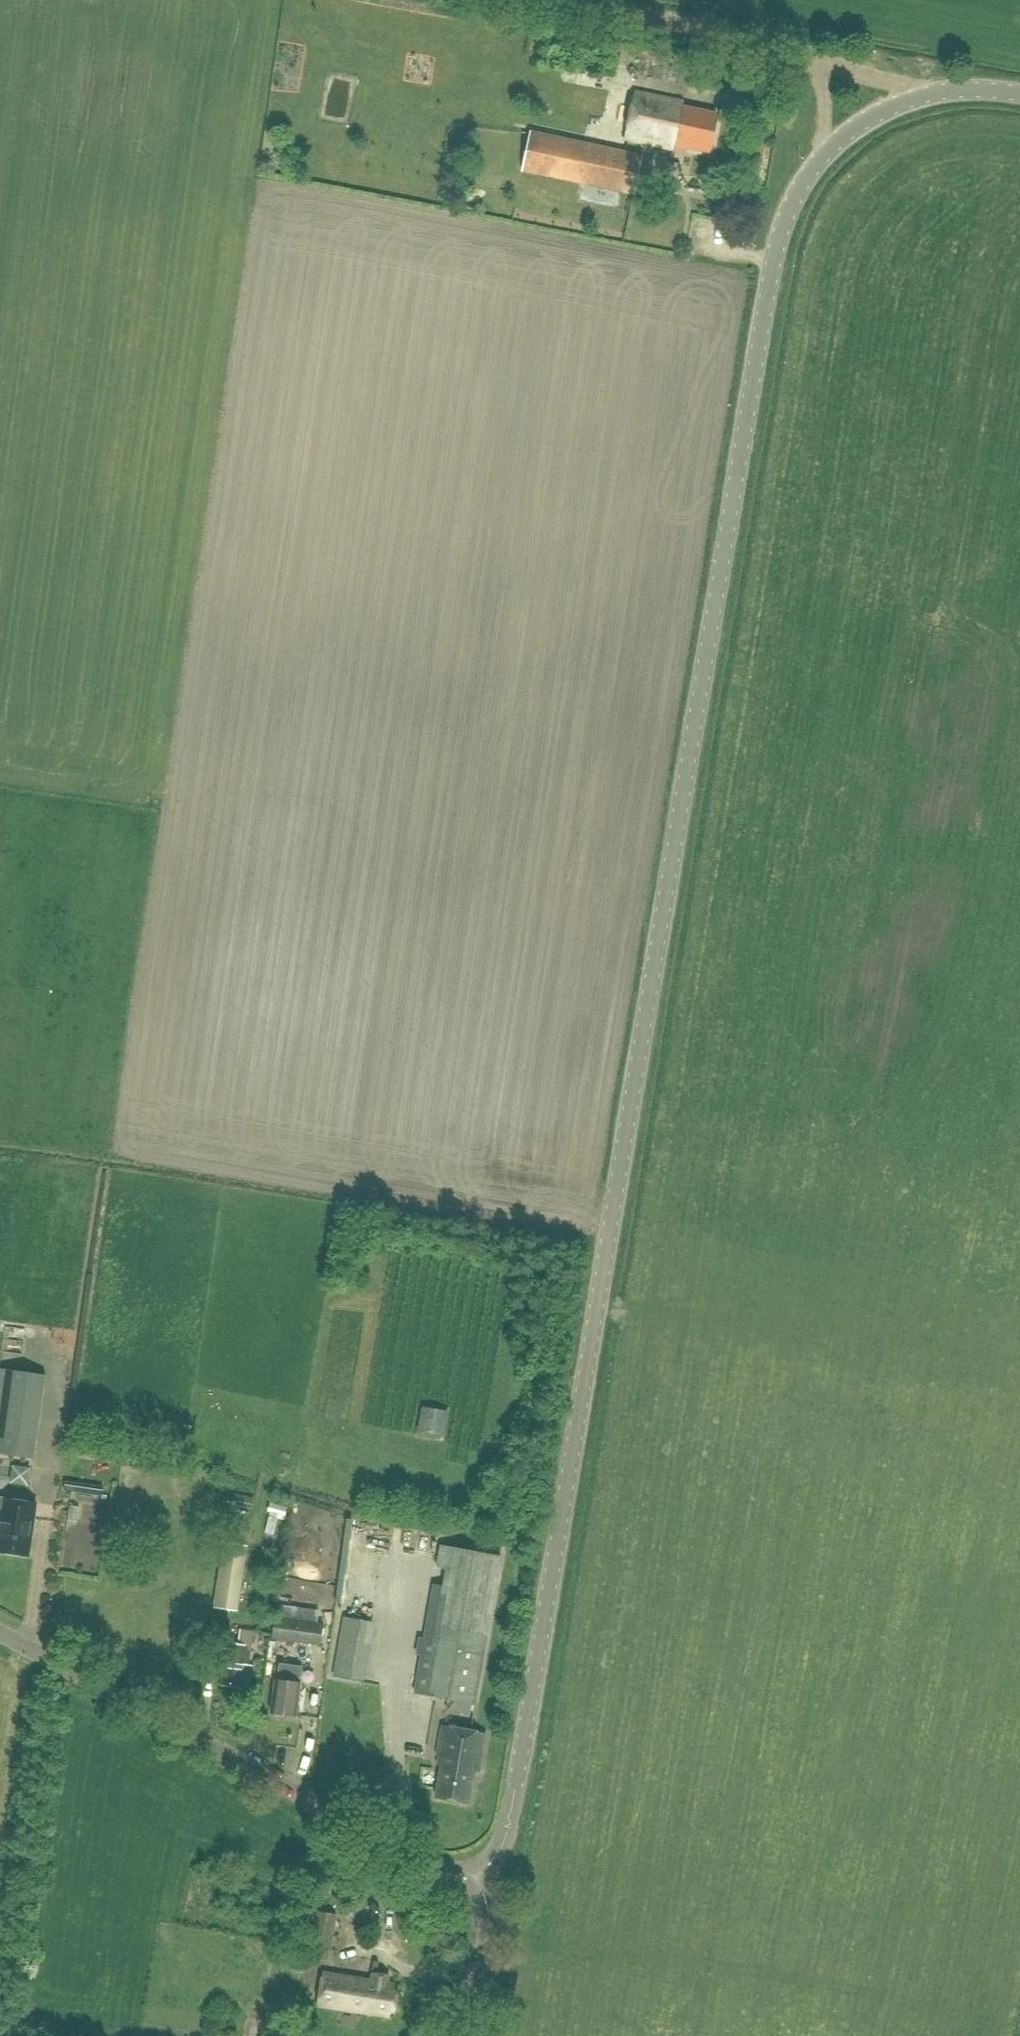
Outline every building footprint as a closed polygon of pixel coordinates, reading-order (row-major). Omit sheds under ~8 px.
[(715,115),(680,108),(682,100),(635,90),(625,139),(672,149),(673,147),(685,149),(685,147),(707,151),(715,115)] [(641,156),(578,142),(530,131),(521,171),(633,196),(641,156)] [(34,1459),(45,1375),(0,1369),(0,1454),(34,1459)] [(36,1503),(6,1498),(4,1511),(0,1511),(0,1532),(0,1534),(0,1551),(29,1555),(36,1503)] [(284,1515),(285,1516),(286,1507),(269,1503),(267,1512),(269,1512),(265,1533),(273,1535),(277,1519),(283,1520),(284,1515)] [(213,1607),(237,1611),(247,1546),(223,1542),(213,1607)] [(475,1702),(494,1595),(501,1556),(441,1545),(437,1567),(445,1568),(442,1586),(433,1584),(415,1692),(475,1702)] [(280,1614),(299,1613),(298,1603),(280,1604),(280,1614)] [(322,1624),(274,1616),(273,1616),(270,1637),(321,1645),(322,1624)] [(333,1677),(364,1682),(374,1621),(343,1616),(333,1677)] [(239,1687),(239,1686),(249,1687),(252,1666),(248,1665),(253,1633),(240,1631),(239,1642),(223,1640),(218,1674),(222,1674),(221,1685),(239,1687)] [(296,1715),(300,1684),(302,1666),(278,1664),(276,1680),(275,1679),(270,1711),(296,1715)] [(478,1772),(485,1734),(441,1726),(436,1756),(442,1757),(435,1797),(469,1803),(474,1771),(478,1772)] [(330,1949),(336,1914),(312,1910),(306,1945),(330,1949)] [(374,1973),(373,1980),(324,1972),(319,2004),(389,2015),(390,2009),(395,2009),(398,1991),(393,1990),(394,1983),(387,1982),(388,1975),(374,1973)]
